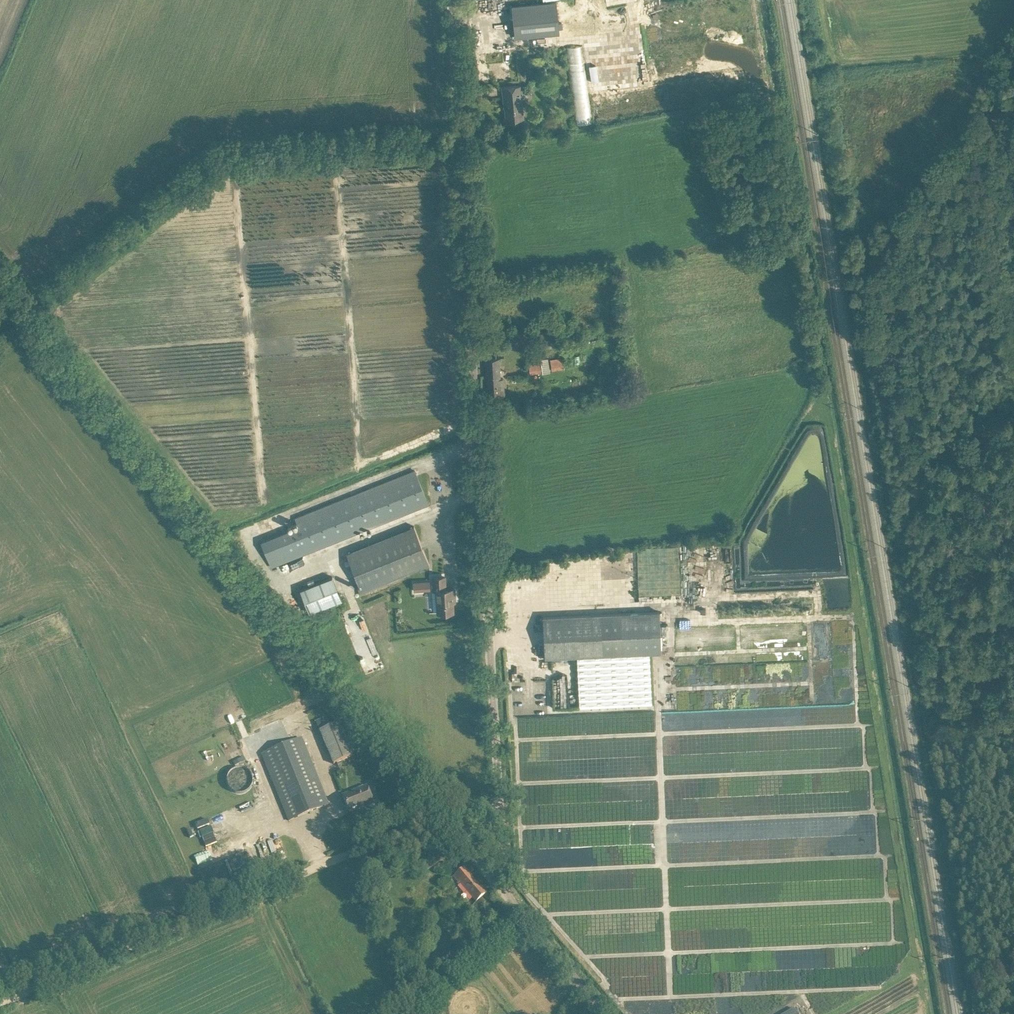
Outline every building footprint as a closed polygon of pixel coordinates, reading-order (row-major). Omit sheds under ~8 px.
[(556,2),(512,6),(515,37),(559,32),(556,2)] [(568,41),(575,124),(589,122),(583,40),(568,41)] [(545,65),(537,65),(538,79),(546,78),(545,65)] [(502,86),(504,102),(506,120),(523,118),(520,85),(502,86)] [(485,358),(489,404),(505,402),(503,377),(501,377),(500,357),(485,358)] [(550,359),(552,370),(563,368),(562,357),(550,359)] [(528,363),(530,374),(542,372),(540,361),(528,363)] [(299,527),(261,542),(271,566),(428,504),(415,470),(295,518),(299,527)] [(412,527),(347,554),(361,591),(427,564),(412,527)] [(452,596),(454,596),(454,588),(445,589),(445,576),(432,577),(433,590),(436,590),(438,611),(453,611),(452,596)] [(332,577),(300,589),(309,612),(341,599),(332,577)] [(401,587),(401,595),(411,595),(411,586),(401,587)] [(660,651),(658,611),(543,617),(545,657),(577,655),(650,652),(660,651)] [(650,652),(577,655),(579,707),(627,704),(652,703),(650,665),(650,652)] [(308,723),(322,765),(327,763),(316,729),(327,726),(324,718),(308,723)] [(262,754),(289,821),(328,805),(302,738),(262,754)] [(348,748),(330,755),(333,764),(352,756),(348,748)] [(343,797),(349,813),(373,803),(367,787),(343,797)] [(195,822),(201,845),(213,842),(207,819),(195,822)] [(486,835),(476,832),(475,832),(472,841),(473,841),(473,840),(484,843),(486,835)] [(423,865),(426,870),(448,857),(445,852),(423,865)] [(472,907),(478,912),(485,902),(481,898),(486,894),(464,867),(453,877),(459,883),(460,883),(476,902),(472,907)] [(457,940),(464,949),(471,943),(464,935),(457,940)]
